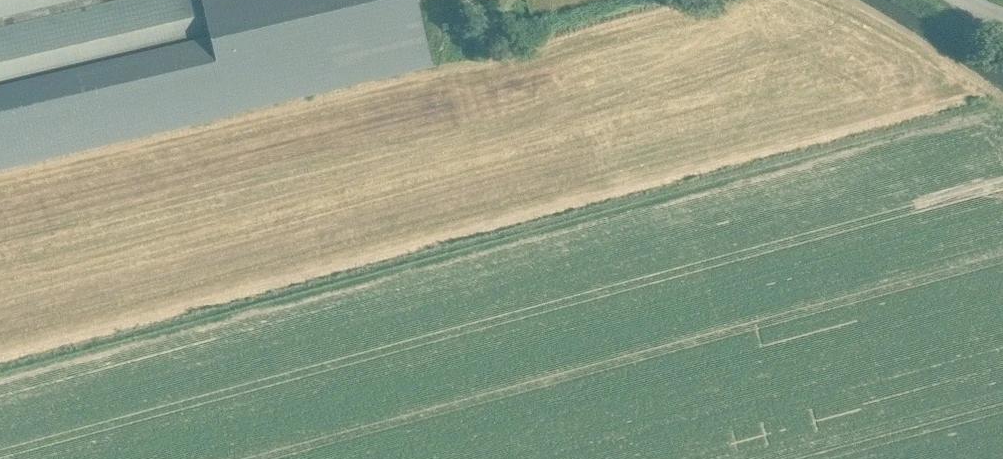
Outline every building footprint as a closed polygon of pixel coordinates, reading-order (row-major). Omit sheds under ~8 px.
[(230,112),(229,107),(431,60),(418,0),(0,0),(0,162),(230,112)]
